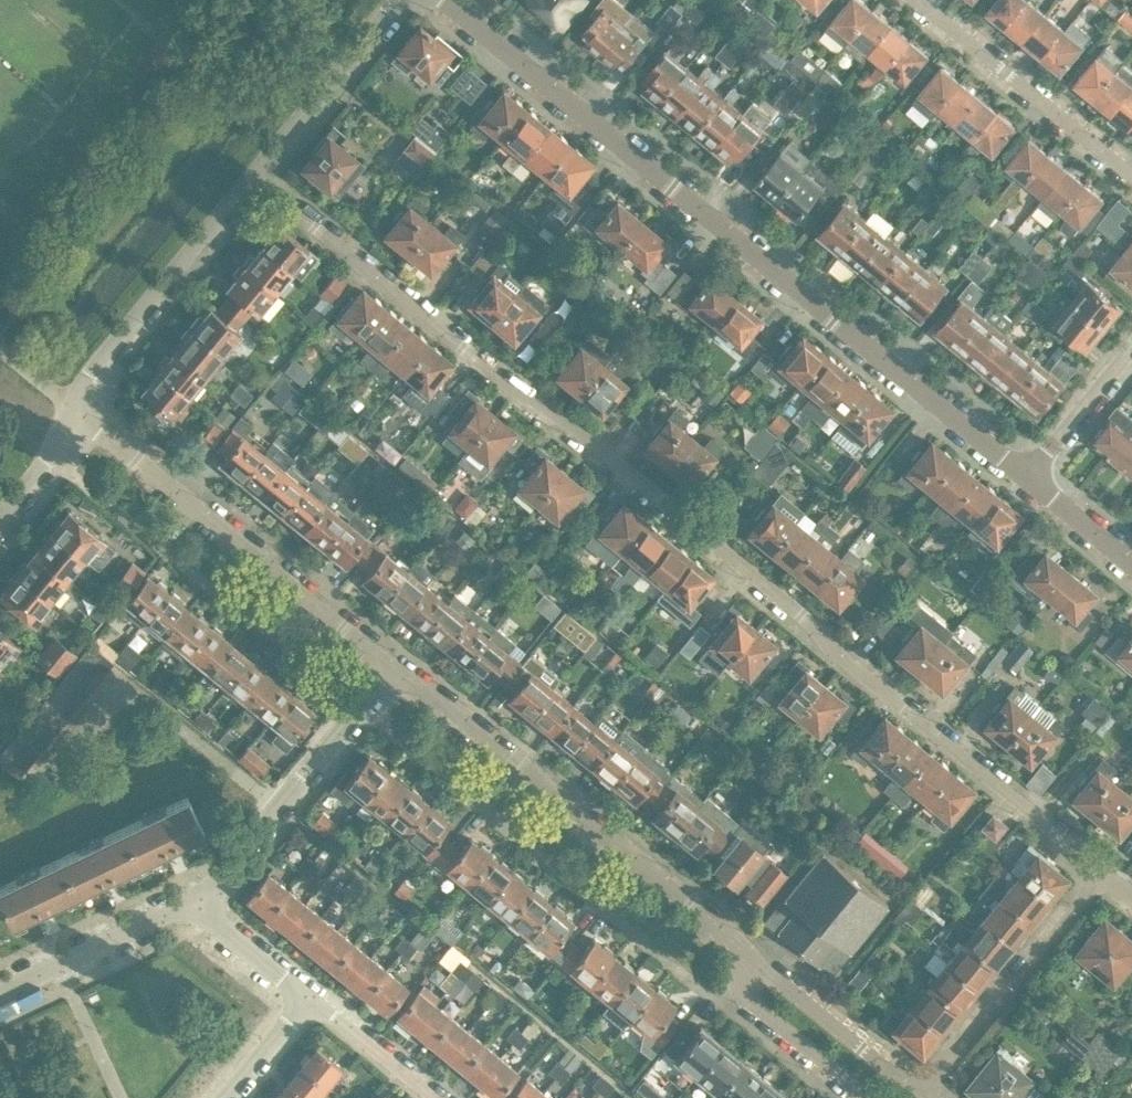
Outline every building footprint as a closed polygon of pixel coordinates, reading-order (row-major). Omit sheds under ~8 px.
[(581,0),(533,0),(532,1),(561,24),(581,0)] [(626,23),(634,14),(617,0),(603,0),(592,13),(597,17),(583,34),(589,40),(585,44),(599,55),(626,23)] [(711,5),(715,0),(693,0),(682,13),(680,15),(694,27),(712,6),(711,5)] [(747,20),(755,11),(742,0),(737,0),(731,7),(747,20)] [(819,10),(827,0),(807,0),(819,10)] [(873,9),(862,0),(850,0),(833,21),(825,30),(844,45),(851,36),(873,9)] [(1006,26),(1027,0),(996,0),(987,11),(1006,26)] [(1006,26),(1024,41),(1046,14),(1030,0),(1027,0),(1006,26)] [(680,15),(682,13),(671,3),(656,21),(667,31),(680,15)] [(761,7),(748,22),(751,25),(766,37),(779,22),(761,7)] [(892,24),(873,9),(851,36),(869,52),(892,24)] [(1128,13),(1125,10),(1118,19),(1131,31),(1131,16),(1128,13)] [(624,68),(655,31),(634,14),(626,23),(599,55),(614,68),(618,63),(624,68)] [(1043,57),(1065,29),(1046,14),(1024,41),(1043,57)] [(1061,72),(1084,44),(1073,35),(1078,29),(1071,23),(1065,29),(1043,57),(1061,72)] [(888,67),(911,40),(892,24),(869,52),(881,61),(870,75),(867,73),(860,82),(870,89),(877,80),(888,67)] [(462,56),(448,45),(449,43),(447,42),(445,44),(436,37),(438,34),(436,33),(433,36),(430,33),(430,32),(426,29),(425,30),(420,25),(413,34),(410,34),(405,40),(405,43),(392,60),(406,71),(413,63),(439,84),(453,66),(462,56)] [(640,82),(659,98),(687,64),(676,55),(684,45),(675,38),(640,82)] [(715,55),(722,61),(734,45),(727,40),(715,55)] [(929,54),(911,40),(888,67),(906,82),(929,54)] [(770,43),(762,53),(780,67),(788,58),(770,43)] [(734,45),(722,61),(729,67),(742,52),(734,45)] [(824,69),(800,47),(791,58),(816,78),(823,70),(824,69)] [(1075,83),(1093,98),(1116,71),(1097,55),(1075,83)] [(789,115),(818,80),(816,78),(791,58),(789,56),(788,58),(780,67),(792,78),(773,101),(789,115)] [(472,99),(489,79),(468,62),(452,83),(472,99)] [(1131,88),(1131,72),(1122,63),(1116,71),(1093,98),(1111,113),(1131,88)] [(678,114),(714,70),(707,64),(699,74),(687,64),(659,98),(662,100),(659,103),(670,113),(673,109),(678,114)] [(920,93),(938,108),(961,81),(942,66),(920,93)] [(714,70),(678,114),(697,129),(725,95),(714,86),(723,76),(714,70)] [(837,83),(823,70),(816,78),(818,80),(831,91),(837,83)] [(886,87),(877,80),(870,89),(878,96),(886,87)] [(980,96),(961,81),(938,108),(957,124),(980,96)] [(817,82),(793,112),(803,120),(827,91),(817,82)] [(725,95),(697,129),(703,134),(700,138),(712,148),(715,144),(716,145),(745,111),(734,102),(741,92),(733,85),(725,95)] [(1111,113),(1130,128),(1131,125),(1131,88),(1111,113)] [(513,98),(503,91),(495,100),(494,99),(471,127),(480,135),(488,126),(502,137),(525,108),(522,106),(522,103),(516,98),(513,98)] [(998,111),(980,96),(957,124),(976,139),(998,111)] [(519,161),(548,127),(537,118),(537,115),(531,110),(528,111),(525,108),(502,137),(522,153),(517,159),(519,161)] [(452,128),(430,109),(410,133),(414,136),(434,153),(435,152),(433,151),(452,128)] [(745,111),(716,145),(735,161),(772,116),(763,110),(755,120),(745,111)] [(994,154),(1016,126),(998,111),(976,139),(966,151),(974,158),(984,146),(994,154)] [(344,134),(334,125),(323,139),(322,138),(320,140),(322,141),(315,150),(313,149),(311,150),(314,153),(303,167),(312,173),(312,177),(318,181),(321,181),(338,194),(363,164),(337,143),(344,134)] [(546,174),(569,145),(567,143),(567,140),(561,135),(558,135),(548,127),(519,161),(524,164),(528,159),(546,174)] [(893,128),(886,136),(904,150),(909,143),(910,142),(893,128)] [(434,153),(414,136),(394,160),(414,176),(425,163),(428,166),(435,158),(432,155),(434,153)] [(1030,137),(1008,165),(1019,174),(1027,180),(1049,153),(1030,137)] [(755,183),(776,200),(803,168),(811,159),(789,141),(782,150),(755,183)] [(926,157),(909,143),(904,150),(923,166),(930,156),(928,154),(926,157)] [(573,147),(569,145),(546,174),(560,185),(553,194),(562,202),(585,174),(584,172),(591,163),(582,155),(582,152),(576,147),(573,147)] [(512,170),(519,161),(517,159),(511,153),(503,162),(512,170)] [(1049,153),(1027,180),(1045,195),(1068,168),(1049,153)] [(944,167),(930,156),(923,166),(935,176),(940,180),(945,175),(942,172),(943,171),(942,170),(944,167)] [(811,159),(803,168),(776,200),(798,218),(807,207),(819,217),(844,187),(811,159)] [(521,177),(529,168),(524,164),(519,161),(512,170),(521,177)] [(1045,195),(1037,205),(1054,219),(1062,209),(1065,211),(1087,184),(1068,168),(1045,195)] [(955,192),(954,194),(965,203),(974,191),(983,181),(972,172),(955,192)] [(974,191),(965,203),(974,210),(991,224),(997,217),(1027,180),(1019,174),(992,206),(974,191)] [(1062,223),(1062,228),(1070,235),(1075,233),(1082,225),(1088,231),(1090,232),(1097,224),(1104,215),(1103,213),(1096,208),(1104,198),(1087,184),(1065,211),(1069,215),(1062,223)] [(476,194),(471,200),(485,210),(489,204),(476,194)] [(405,249),(408,252),(431,223),(417,212),(424,203),(415,195),(392,223),(394,224),(386,234),(395,242),(396,245),(402,250),(405,249)] [(591,220),(622,245),(642,221),(617,201),(605,216),(596,208),(584,223),(587,225),(591,220)] [(835,244),(842,250),(867,219),(846,202),(819,235),(833,247),(835,244)] [(589,204),(578,218),(584,223),(595,209),(589,204)] [(1097,224),(1127,248),(1131,242),(1131,232),(1119,222),(1126,215),(1113,204),(1104,215),(1097,224)] [(490,238),(507,217),(495,207),(477,227),(480,230),(475,235),(484,242),(489,237),(490,238)] [(558,232),(572,216),(561,208),(548,223),(558,232)] [(1015,231),(997,217),(991,224),(993,225),(984,235),(994,243),(1002,234),(1009,240),(1015,231)] [(923,218),(914,230),(920,235),(929,224),(923,218)] [(935,218),(926,229),(933,234),(942,223),(935,218)] [(867,219),(842,250),(848,255),(846,257),(859,268),(887,235),(867,219)] [(666,241),(642,221),(622,245),(653,270),(648,276),(651,278),(663,263),(654,256),(663,245),(666,241)] [(431,223),(408,252),(411,255),(412,258),(418,263),(421,262),(430,270),(438,261),(440,262),(462,234),(453,226),(446,235),(431,223)] [(306,245),(305,246),(279,225),(272,232),(268,231),(261,239),(263,243),(294,268),(303,275),(319,256),(306,245)] [(1017,230),(1015,231),(1009,240),(1026,253),(1034,244),(1017,230)] [(887,235),(859,268),(873,279),(875,277),(881,282),(907,251),(887,235)] [(1083,241),(1074,253),(1084,260),(1093,248),(1083,241)] [(294,268),(263,243),(255,254),(250,252),(241,264),(275,291),(294,268)] [(663,245),(654,256),(663,263),(672,252),(663,245)] [(1045,254),(1034,246),(1027,256),(1030,258),(1038,264),(1045,254)] [(1127,248),(1111,267),(1131,284),(1131,253),(1127,248)] [(481,251),(474,260),(484,268),(491,259),(481,251)] [(907,251),(881,282),(888,287),(885,290),(899,301),(926,268),(907,251)] [(1091,265),(1084,260),(1074,253),(1073,252),(1064,262),(1082,277),(1091,265)] [(958,272),(966,279),(981,261),(973,254),(958,272)] [(1016,276),(1036,292),(1051,273),(1038,264),(1030,258),(1016,276)] [(978,283),(990,268),(981,261),(966,279),(970,282),(972,279),(978,283)] [(232,291),(253,308),(258,312),(275,291),(241,264),(232,274),(234,278),(227,287),(232,291)] [(488,318),(492,320),(515,292),(501,280),(508,271),(499,264),(476,291),(477,293),(470,302),(479,310),(479,313),(485,318),(488,318)] [(926,268),(899,301),(913,312),(915,310),(922,315),(947,285),(926,268)] [(327,302),(345,280),(335,272),(317,293),(327,302)] [(684,296),(715,322),(735,297),(711,278),(698,292),(689,285),(677,299),(680,302),(684,296)] [(957,349),(984,315),(973,306),(986,290),(978,283),(972,279),(970,282),(952,303),(957,307),(938,329),(945,335),(943,338),(957,349)] [(1091,280),(1073,301),(1108,329),(1120,314),(1117,312),(1122,305),(1091,280)] [(523,330),(546,302),(523,283),(515,292),(492,320),(495,323),(495,326),(501,331),(504,331),(514,339),(522,329),(523,330)] [(372,297),(363,289),(355,299),(353,298),(330,326),(340,333),(347,324),(361,336),(384,307),(382,305),(381,302),(375,297),(372,297)] [(253,308),(232,291),(224,302),(244,318),(253,308)] [(760,318),(735,297),(715,322),(746,347),(742,352),(744,354),(757,340),(747,332),(760,318)] [(1040,323),(1049,313),(1031,298),(1022,308),(1040,323)] [(1108,329),(1073,301),(1057,321),(1088,347),(1094,340),(1097,342),(1108,329)] [(244,318),(224,302),(215,312),(236,329),(244,318)] [(979,363),(1004,332),(1004,331),(1013,320),(994,304),(984,315),(957,349),(970,360),(972,357),(979,363)] [(383,354),(407,326),(397,317),(396,314),(390,309),(387,309),(384,307),(361,336),(383,354)] [(198,315),(189,326),(224,354),(241,333),(236,329),(215,312),(210,308),(203,316),(198,315)] [(554,309),(528,340),(539,349),(564,317),(554,309)] [(650,310),(640,321),(655,334),(665,322),(650,310)] [(182,341),(176,349),(207,374),(224,354),(189,326),(180,337),(182,341)] [(405,372),(429,344),(427,342),(426,338),(420,334),(417,334),(407,326),(383,354),(405,372)] [(1004,332),(979,363),(985,368),(983,370),(996,382),(1024,348),(1004,332)] [(579,392),(603,364),(610,355),(587,335),(564,364),(565,365),(557,374),(567,382),(567,385),(573,390),(576,390),(579,392)] [(812,343),(802,335),(794,345),(793,344),(770,372),(779,379),(787,370),(801,382),(824,353),(821,351),(821,348),(815,343),(812,343)] [(429,344),(405,372),(419,384),(412,393),(422,400),(445,372),(443,371),(451,362),(441,354),(441,351),(435,346),(432,346),(429,344)] [(1044,365),(1019,396),(1017,399),(1033,412),(1040,411),(1055,393),(1081,361),(1061,344),(1060,346),(1053,354),(1044,365)] [(1024,348),(996,382),(1010,393),(1012,390),(1019,396),(1044,365),(1024,348)] [(165,356),(156,366),(190,394),(207,374),(176,349),(169,357),(165,356)] [(371,369),(379,359),(370,351),(361,362),(371,369)] [(826,355),(824,353),(801,382),(823,400),(846,372),(836,363),(836,360),(830,355),(826,355)] [(603,364),(579,392),(583,395),(583,398),(589,403),(592,403),(602,411),(610,401),(611,402),(634,374),(611,355),(603,364)] [(380,377),(389,367),(379,359),(371,369),(380,377)] [(173,416),(190,394),(156,366),(147,378),(149,382),(142,390),(150,398),(147,402),(160,413),(164,409),(173,416)] [(303,366),(293,378),(299,384),(309,372),(303,366)] [(277,372),(268,383),(278,392),(285,383),(288,380),(277,372)] [(845,418),(868,389),(866,387),(866,384),(860,379),(856,380),(846,372),(823,400),(845,418)] [(272,399),(293,415),(305,400),(285,383),(278,392),(272,399)] [(705,393),(715,401),(722,392),(712,385),(705,393)] [(884,418),(882,417),(890,407),(881,400),(880,396),(874,392),(870,391),(868,389),(845,418),(837,427),(861,446),(884,418)] [(450,430),(469,445),(495,414),(476,399),(478,397),(468,390),(456,404),(465,411),(450,430)] [(801,407),(811,414),(818,405),(809,397),(801,407)] [(818,405),(811,414),(820,422),(828,413),(818,405)] [(1109,453),(1131,425),(1131,416),(1119,405),(1091,439),(1109,453)] [(801,407),(791,419),(801,427),(811,414),(801,407)] [(665,463),(668,465),(691,436),(677,425),(685,416),(675,408),(652,436),(654,437),(646,447),(655,455),(656,458),(662,463),(665,463)] [(512,429),(495,414),(469,445),(488,460),(503,442),(512,450),(524,435),(514,427),(512,429)] [(220,461),(240,478),(263,451),(243,435),(252,424),(241,416),(216,447),(226,455),(220,461)] [(326,416),(317,427),(324,433),(333,422),(326,416)] [(196,443),(206,451),(226,427),(216,418),(196,443)] [(1109,453),(1127,468),(1131,461),(1131,425),(1109,453)] [(769,427),(751,448),(762,458),(765,455),(775,442),(777,440),(780,436),(769,427)] [(379,430),(368,443),(388,459),(398,446),(379,430)] [(338,444),(337,446),(344,452),(354,439),(347,434),(338,444)] [(691,436),(668,465),(671,468),(672,471),(677,476),(681,475),(690,483),(698,474),(700,475),(722,447),(713,439),(706,448),(691,436)] [(916,476),(930,488),(953,459),(950,457),(950,453),(944,449),(941,449),(931,441),(923,451),(922,449),(899,477),(908,485),(916,476)] [(775,442),(765,455),(780,467),(791,455),(775,442)] [(520,486),(539,502),(564,471),(546,457),(548,455),(538,446),(526,461),(535,468),(520,486)] [(261,495),(283,467),(292,457),(283,450),(274,460),(263,451),(240,478),(261,495)] [(397,467),(429,493),(437,483),(406,456),(397,467)] [(304,485),(292,474),(300,464),(292,457),(283,467),(261,495),(282,512),(304,485)] [(854,457),(836,480),(848,489),(865,466),(854,457)] [(955,461),(953,459),(930,488),(953,506),(976,477),(965,469),(964,465),(959,461),(955,461)] [(582,486),(564,471),(539,502),(557,517),(572,499),(581,507),(593,492),(584,484),(582,486)] [(985,486),(976,477),(953,506),(974,524),(997,495),(995,493),(995,490),(989,485),(985,486)] [(323,546),(352,510),(336,497),(338,494),(339,495),(350,483),(344,478),(325,501),(303,529),(323,546)] [(304,485),(282,512),(303,529),(325,501),(304,485)] [(769,547),(771,549),(794,521),(781,510),(788,501),(779,493),(756,521),(757,522),(749,532),(759,540),(759,543),(765,548),(769,547)] [(1000,498),(997,495),(974,524),(988,535),(981,544),(990,552),(1013,524),(1011,523),(1019,513),(1010,505),(1009,502),(1003,497),(1000,498)] [(465,496),(454,509),(464,517),(476,502),(469,496),(465,496)] [(84,497),(78,504),(92,515),(98,508),(84,497)] [(608,538),(621,549),(645,521),(642,518),(642,515),(636,510),(633,510),(623,503),(616,512),(614,511),(591,539),(600,547),(608,538)] [(938,503),(931,513),(941,521),(948,511),(938,503)] [(57,520),(49,530),(85,559),(96,547),(97,547),(104,539),(92,530),(93,529),(80,519),(80,520),(68,510),(61,519),(57,520)] [(376,543),(367,536),(374,528),(352,510),(323,546),(345,563),(350,556),(359,564),(376,543)] [(957,518),(948,511),(941,521),(949,528),(957,518)] [(813,527),(822,535),(830,525),(821,517),(813,527)] [(648,523),(645,521),(621,549),(644,568),(668,539),(657,530),(657,527),(651,522),(648,523)] [(794,521),(771,549),(774,552),(774,555),(782,561),(783,559),(795,569),(818,540),(794,521)] [(840,532),(830,525),(822,535),(831,542),(840,532)] [(42,543),(34,552),(69,581),(76,573),(75,572),(85,559),(49,530),(41,539),(42,543)] [(455,541),(460,546),(469,534),(464,530),(455,541)] [(469,534),(460,546),(465,550),(475,539),(469,534)] [(678,547),(671,541),(668,539),(644,568),(666,586),(690,557),(687,555),(687,552),(681,547),(678,547)] [(818,540),(795,569),(804,576),(804,579),(810,584),(813,584),(816,586),(840,558),(818,540)] [(407,568),(376,543),(359,564),(369,572),(364,579),(385,596),(407,568)] [(847,596),(870,568),(862,561),(864,559),(849,547),(840,558),(816,586),(819,588),(819,592),(825,596),(828,596),(838,604),(845,594),(847,596)] [(1068,570),(1045,551),(1033,566),(1024,559),(1012,573),(1014,575),(1019,570),(1048,594),(1068,570)] [(24,561),(16,570),(53,599),(62,588),(63,588),(69,581),(34,552),(27,560),(24,561)] [(692,559),(690,557),(666,586),(680,597),(673,606),(682,614),(705,586),(704,584),(711,575),(702,567),(702,564),(696,559),(692,559)] [(405,613),(428,585),(436,575),(415,558),(407,568),(385,596),(405,613)] [(132,560),(114,582),(125,591),(143,569),(132,560)] [(496,575),(501,578),(510,567),(505,563),(496,575)] [(623,574),(632,582),(640,573),(630,565),(623,574)] [(510,567),(501,578),(506,582),(515,571),(510,567)] [(42,613),(53,599),(16,570),(8,580),(8,584),(1,593),(12,602),(11,603),(24,613),(25,613),(36,622),(43,613),(42,613)] [(1094,591),(1068,570),(1048,594),(1080,621),(1076,626),(1079,628),(1091,613),(1082,606),(1094,591)] [(640,573),(632,582),(641,589),(649,580),(640,573)] [(144,623),(169,592),(166,590),(167,586),(160,580),(157,581),(147,574),(115,614),(122,620),(127,620),(132,613),(144,623)] [(428,585),(405,613),(426,629),(448,602),(428,585)] [(167,635),(189,608),(180,601),(181,598),(174,592),(170,593),(169,592),(144,623),(155,631),(157,628),(167,635)] [(102,597),(96,603),(108,612),(113,606),(102,597)] [(448,602),(426,629),(446,646),(468,618),(448,602)] [(919,671),(942,642),(952,630),(918,602),(908,614),(919,623),(903,642),(905,643),(897,653),(907,660),(907,663),(913,668),(916,668),(919,671)] [(108,612),(96,603),(92,609),(103,618),(108,612)] [(711,643),(730,658),(755,628),(737,612),(738,611),(729,603),(717,617),(726,624),(711,643)] [(568,606),(555,621),(588,648),(601,633),(568,606)] [(1005,621),(1017,631),(1030,616),(1018,606),(1005,621)] [(189,608),(167,635),(187,652),(210,625),(208,623),(208,620),(201,614),(198,615),(189,608)] [(880,633),(888,624),(879,616),(871,626),(880,633)] [(468,618),(446,646),(467,663),(489,636),(468,618)] [(706,633),(697,625),(692,630),(684,623),(665,642),(674,651),(684,641),(692,648),(706,633)] [(210,625),(187,652),(208,669),(230,642),(222,635),(222,631),(215,626),(212,626),(210,625)] [(10,651),(11,652),(18,643),(7,634),(0,628),(0,663),(10,651)] [(773,642),(755,628),(730,658),(749,673),(763,655),(772,663),(784,648),(775,640),(773,642)] [(1126,642),(1117,635),(1105,650),(1116,658),(1120,653),(1131,663),(1131,635),(1126,642)] [(53,636),(44,646),(66,664),(74,653),(53,636)] [(489,636),(467,663),(486,679),(492,672),(501,680),(518,659),(489,636)] [(1003,659),(1014,668),(1033,647),(1021,637),(1003,659)] [(142,653),(128,642),(124,646),(116,657),(129,668),(142,653)] [(230,642),(208,669),(230,687),(253,660),(249,657),(249,654),(242,648),(239,649),(230,642)] [(942,642),(919,671),(923,673),(923,677),(929,681),(932,681),(941,689),(949,679),(950,680),(974,653),(964,645),(957,654),(942,642)] [(91,643),(82,653),(104,671),(113,661),(91,643)] [(66,664),(44,646),(35,657),(57,674),(66,664)] [(553,687),(561,678),(530,652),(505,683),(515,691),(509,698),(531,715),(553,687)] [(104,671),(82,653),(74,663),(96,682),(104,671)] [(616,653),(609,662),(616,668),(624,659),(616,653)] [(253,660),(230,687),(249,702),(271,675),(263,668),(263,665),(256,659),(253,660)] [(780,700),(799,715),(824,684),(806,669),(808,667),(798,659),(786,674),(795,681),(780,700)] [(96,682),(74,663),(65,674),(88,692),(96,682)] [(987,664),(980,673),(987,678),(994,670),(987,664)] [(88,692),(65,674),(57,683),(79,702),(88,692)] [(160,675),(151,686),(156,690),(165,679),(160,675)] [(271,675),(249,702),(269,719),(292,692),(290,690),(290,687),(283,681),(280,682),(271,675)] [(165,679),(156,690),(162,694),(171,684),(165,679)] [(644,692),(650,696),(658,687),(652,682),(644,692)] [(79,702),(57,683),(49,694),(71,712),(79,702)] [(842,699),(824,684),(799,715),(818,730),(833,712),(842,720),(854,705),(844,697),(842,699)] [(1007,742),(1039,703),(1025,692),(1024,694),(1014,686),(992,714),(993,715),(985,725),(995,733),(995,736),(1001,741),(1004,740),(1007,742)] [(23,693),(35,702),(40,696),(28,687),(23,693)] [(553,687),(531,715),(552,732),(574,705),(553,687)] [(658,687),(650,696),(655,701),(663,691),(658,687)] [(292,692),(269,719),(281,729),(273,739),(286,749),(295,738),(291,736),(313,709),(304,702),(304,699),(297,693),(294,694),(292,692)] [(71,712),(49,694),(40,704),(62,723),(71,712)] [(1096,722),(1105,710),(1089,698),(1080,710),(1096,722)] [(1039,753),(1062,725),(1053,717),(1054,716),(1039,703),(1007,742),(1011,746),(1011,749),(1017,754),(1020,753),(1030,761),(1037,752),(1039,753)] [(62,723),(40,704),(32,715),(54,733),(62,723)] [(574,705),(552,732),(573,749),(595,722),(574,705)] [(7,713),(18,722),(23,717),(12,707),(7,713)] [(201,709),(193,719),(199,725),(208,714),(201,709)] [(593,766),(616,739),(623,730),(602,713),(595,722),(573,749),(593,766)] [(208,714),(199,725),(206,731),(215,720),(208,714)] [(54,733),(32,715),(23,725),(46,743),(54,733)] [(883,763),(906,734),(903,732),(903,729),(897,724),(894,724),(884,716),(876,726),(875,725),(852,753),(861,760),(869,751),(883,763)] [(46,743),(23,725),(15,735),(37,753),(46,743)] [(227,729),(218,740),(223,745),(232,734),(227,729)] [(906,781),(929,753),(918,744),(918,741),(912,736),(909,736),(906,734),(883,763),(896,773),(906,781)] [(37,753),(15,735),(7,745),(29,764),(37,753)] [(616,739),(593,766),(614,783),(636,755),(616,739)] [(7,745),(0,753),(0,759),(19,775),(29,764),(7,745)] [(248,746),(239,757),(260,774),(269,763),(248,746)] [(650,801),(672,774),(666,769),(667,767),(663,764),(643,747),(636,755),(614,783),(634,799),(640,792),(650,801)] [(927,799),(951,771),(948,768),(948,765),(942,760),(939,761),(929,753),(906,781),(914,788),(927,799)] [(365,800),(388,771),(387,770),(388,767),(379,760),(377,761),(368,754),(359,764),(354,760),(331,789),(347,803),(356,793),(365,800)] [(1092,813),(1095,815),(1118,786),(1105,775),(1112,766),(1103,758),(1080,786),(1081,788),(1073,797),(1083,805),(1083,808),(1089,813),(1092,813)] [(388,771),(365,800),(385,817),(409,787),(407,786),(408,784),(399,777),(397,778),(388,771)] [(954,773),(951,771),(927,799),(941,810),(934,820),(943,827),(966,799),(965,798),(973,788),(963,781),(963,778),(957,773),(954,773)] [(894,796),(906,781),(896,773),(884,788),(894,796)] [(676,833),(706,796),(705,795),(702,798),(682,782),(672,774),(650,801),(659,809),(654,815),(676,833)] [(902,803),(914,788),(906,781),(894,796),(902,803)] [(1095,815),(1099,818),(1099,821),(1105,826),(1108,826),(1118,833),(1126,824),(1127,825),(1131,819),(1131,797),(1118,786),(1095,815)] [(406,834),(430,804),(420,797),(421,794),(412,787),(410,789),(409,787),(385,817),(406,834)] [(204,833),(187,796),(124,826),(141,863),(204,833)] [(712,851),(737,820),(706,796),(676,833),(696,850),(702,843),(712,851)] [(434,861),(450,841),(440,833),(450,821),(441,813),(441,811),(433,804),(431,805),(430,804),(406,834),(425,849),(423,852),(434,861)] [(341,829),(320,812),(312,822),(332,839),(341,829)] [(983,826),(995,835),(1005,824),(993,814),(983,826)] [(713,855),(721,861),(716,866),(737,883),(741,877),(752,886),(746,892),(747,892),(758,901),(757,901),(758,901),(776,879),(784,869),(772,860),(762,852),(769,843),(741,821),(713,855)] [(848,823),(841,832),(853,842),(860,833),(848,823)] [(124,826),(61,856),(78,893),(141,863),(124,826)] [(866,832),(856,845),(897,880),(907,867),(866,832)] [(467,884),(491,854),(489,853),(490,851),(482,844),(480,845),(470,838),(461,849),(450,841),(434,861),(445,870),(447,868),(467,884)] [(1022,854),(1031,861),(1019,875),(1048,898),(1050,895),(1054,895),(1054,894),(1059,889),(1058,886),(1066,876),(1057,869),(1059,865),(1047,855),(1045,857),(1030,844),(1022,854)] [(309,878),(318,867),(329,854),(323,850),(312,862),(303,873),(309,878)] [(823,850),(766,919),(765,920),(830,974),(888,904),(823,850)] [(487,900),(511,871),(510,870),(510,867),(502,860),(500,862),(491,854),(467,884),(487,900)] [(0,885),(0,898),(13,925),(78,893),(61,856),(0,885)] [(381,864),(371,856),(364,865),(374,873),(381,864)] [(303,873),(312,862),(306,857),(297,867),(303,873)] [(511,871),(487,900),(507,917),(531,888),(523,881),(524,878),(515,871),(513,872),(511,871)] [(247,898),(269,915),(289,890),(268,873),(247,898)] [(992,875),(986,884),(995,891),(1002,883),(992,875)] [(1048,898),(1019,875),(1002,897),(1030,920),(1038,911),(1041,910),(1046,904),(1046,901),(1048,898)] [(402,879),(394,889),(404,898),(412,888),(402,879)] [(330,894),(336,899),(345,888),(339,883),(330,894)] [(1002,897),(995,891),(986,884),(978,893),(994,906),(984,919),(1012,942),(1014,940),(1017,939),(1022,933),(1022,930),(1030,920),(1002,897)] [(345,888),(336,899),(341,903),(350,892),(345,888)] [(528,934),(552,904),(543,897),(544,895),(535,888),(533,889),(531,888),(507,917),(528,934)] [(289,890),(269,915),(284,928),(305,903),(289,890)] [(912,896),(900,910),(911,919),(917,911),(920,913),(925,907),(912,896)] [(305,903),(284,928),(301,942),(322,916),(305,903)] [(563,933),(573,921),(564,914),(564,911),(556,904),(554,906),(552,904),(528,934),(548,950),(546,953),(556,961),(573,941),(563,933)] [(363,921),(369,926),(377,915),(372,910),(363,921)] [(377,915),(369,926),(374,930),(383,919),(377,915)] [(322,916),(301,942),(317,955),(338,930),(322,916)] [(1012,942),(984,919),(972,932),(966,940),(994,964),(1002,954),(1005,954),(1010,948),(1010,945),(1012,942)] [(1105,920),(1096,930),(1093,931),(1086,940),(1086,943),(1077,954),(1111,982),(1123,968),(1127,971),(1131,964),(1131,942),(1105,920)] [(958,921),(952,929),(961,936),(966,940),(972,932),(958,921)] [(423,923),(411,937),(420,945),(432,930),(423,923)] [(952,929),(944,939),(953,946),(958,939),(963,943),(966,940),(961,936),(952,929)] [(338,930),(317,955),(334,968),(354,943),(338,930)] [(395,947),(400,952),(409,941),(403,936),(395,947)] [(583,950),(573,941),(556,961),(568,971),(570,968),(589,984),(613,954),(612,954),(613,951),(604,944),(602,945),(593,938),(583,950)] [(476,940),(469,950),(476,955),(484,946),(476,940)] [(994,964),(966,940),(963,943),(948,962),(976,985),(978,983),(981,983),(986,977),(986,974),(994,964)] [(406,956),(415,946),(409,941),(400,952),(406,956)] [(476,955),(475,956),(496,973),(496,972),(507,959),(506,959),(486,942),(484,946),(476,955)] [(354,943),(334,968),(350,982),(371,956),(354,943)] [(613,954),(589,984),(610,1001),(634,971),(633,970),(633,968),(625,961),(623,962),(613,954)] [(371,956),(350,982),(366,995),(386,969),(371,956)] [(461,959),(451,970),(458,975),(467,964),(461,959)] [(976,985),(948,962),(938,974),(923,962),(915,971),(930,984),(959,1007),(966,998),(969,998),(974,992),(974,988),(976,985)] [(467,964),(458,975),(465,981),(474,970),(467,964)] [(861,964),(850,979),(860,987),(872,973),(861,964)] [(386,969),(366,995),(386,1011),(407,986),(386,969)] [(636,973),(634,971),(610,1001),(631,1018),(655,989),(646,981),(646,978),(638,971),(636,973)] [(915,971),(907,982),(922,994),(930,984),(915,971)] [(959,1007),(930,984),(922,994),(912,1006),(940,1029),(942,1027),(945,1027),(950,1021),(950,1018),(959,1007)] [(490,1002),(499,991),(493,986),(484,997),(490,1002)] [(665,1018),(675,1005),(666,998),(667,995),(658,988),(656,989),(655,989),(631,1018),(643,1028),(639,1047),(650,1056),(661,1043),(675,1026),(665,1018)] [(415,1028),(435,1003),(419,989),(398,1014),(415,1028)] [(506,998),(507,997),(499,991),(490,1002),(498,1008),(501,1005),(510,1012),(515,1005),(506,998)] [(431,1041),(452,1016),(435,1003),(415,1028),(431,1041)] [(883,1022),(900,1037),(911,1045),(912,1044),(922,1052),(930,1042),(933,1042),(938,1036),(937,1033),(940,1029),(912,1006),(900,1020),(891,1013),(883,1022)] [(452,1016),(431,1041),(447,1055),(468,1029),(452,1016)] [(690,1038),(680,1029),(664,1048),(674,1057),(696,1074),(721,1043),(700,1025),(690,1038)] [(1063,1039),(1091,1062),(1100,1051),(1090,1042),(1073,1028),(1063,1039)] [(468,1029),(447,1055),(464,1068),(484,1043),(468,1029)] [(507,1039),(512,1043),(521,1033),(516,1029),(507,1039)] [(1098,1031),(1090,1042),(1100,1051),(1109,1040),(1098,1031)] [(521,1033),(512,1043),(517,1048),(526,1037),(521,1033)] [(595,1040),(589,1048),(600,1057),(608,1046),(597,1037),(595,1040)] [(1120,1049),(1109,1040),(1100,1051),(1111,1060),(1120,1049)] [(484,1043),(464,1068),(480,1082),(501,1057),(484,1043)] [(721,1043),(696,1074),(716,1091),(742,1059),(721,1043)] [(316,1047),(301,1066),(327,1086),(342,1068),(316,1047)] [(1001,1048),(995,1055),(967,1089),(978,1097),(1033,1097),(1040,1090),(1034,1085),(1022,1075),(1025,1072),(1021,1069),(1024,1066),(1001,1048)] [(1111,1060),(1100,1051),(1091,1062),(1102,1071),(1111,1060)] [(570,1072),(581,1057),(575,1052),(564,1066),(563,1065),(554,1076),(562,1082),(570,1072)] [(501,1057),(480,1082),(497,1096),(518,1070),(501,1057)] [(716,1091),(725,1097),(746,1097),(763,1077),(742,1059),(716,1091)] [(554,1076),(563,1065),(557,1060),(548,1071),(554,1076)] [(287,1083),(306,1097),(317,1097),(327,1086),(301,1066),(287,1083)] [(600,1073),(591,1084),(598,1090),(607,1079),(600,1073)] [(646,1075),(637,1085),(646,1093),(655,1082),(646,1075)] [(542,1090),(526,1077),(509,1097),(535,1097),(542,1090)] [(746,1097),(779,1097),(783,1093),(763,1077),(746,1097)] [(607,1079),(598,1090),(605,1095),(614,1085),(607,1079)] [(15,1095),(0,1082),(0,1097),(12,1097),(15,1095)] [(275,1097),(306,1097),(287,1083),(275,1097)]
